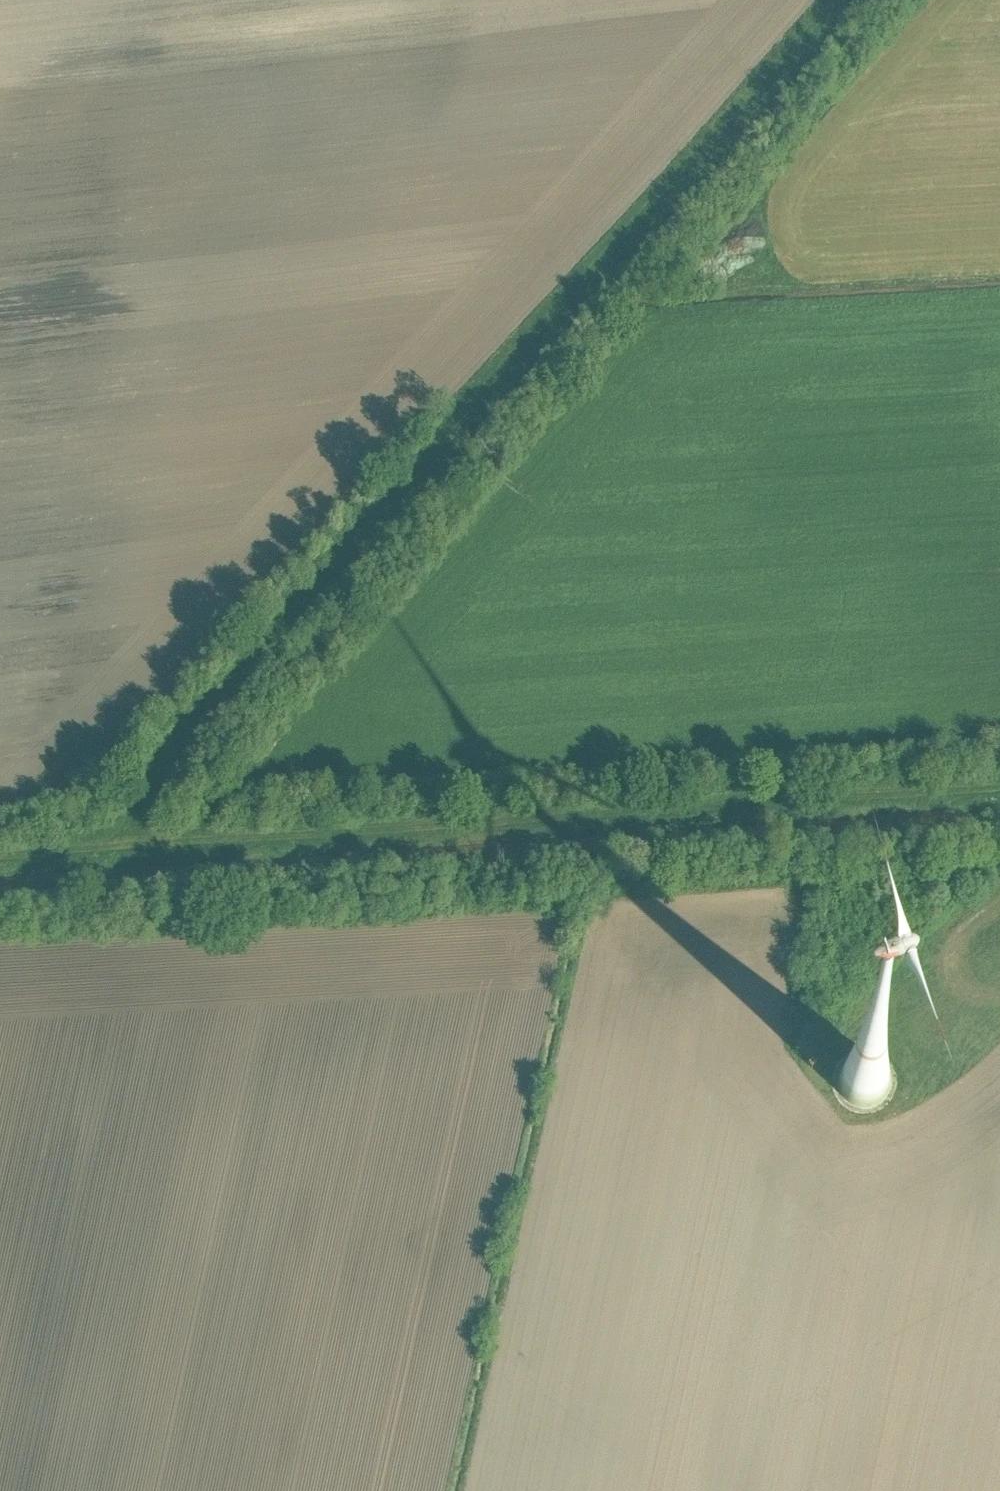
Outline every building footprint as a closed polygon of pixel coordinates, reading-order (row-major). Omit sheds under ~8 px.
[(854,1076),(857,1101),(880,1099),(877,1074),(854,1076)]
